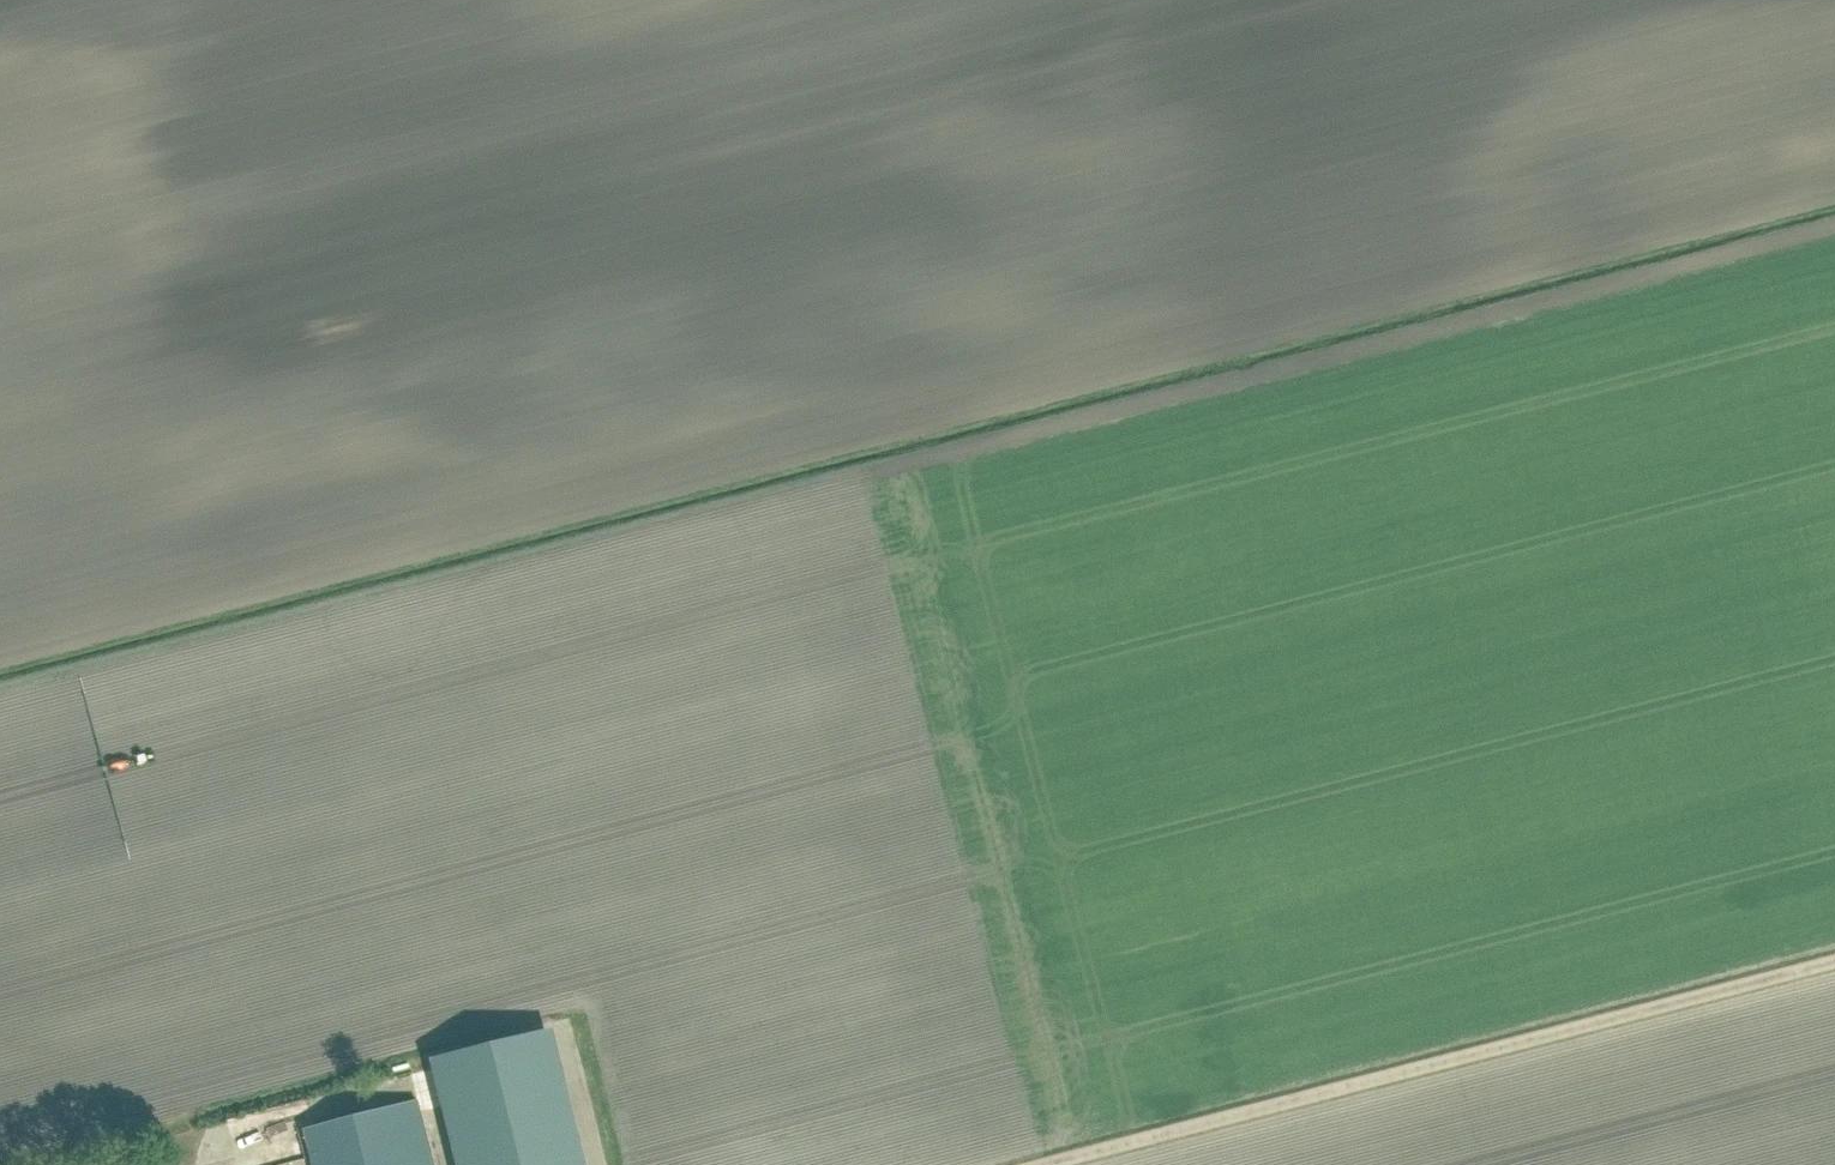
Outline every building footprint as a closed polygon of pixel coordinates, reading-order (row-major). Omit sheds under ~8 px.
[(525,1036),(432,1059),(458,1164),(557,1164),(525,1036)] [(417,1100),(304,1129),(313,1164),(433,1164),(417,1100)]
